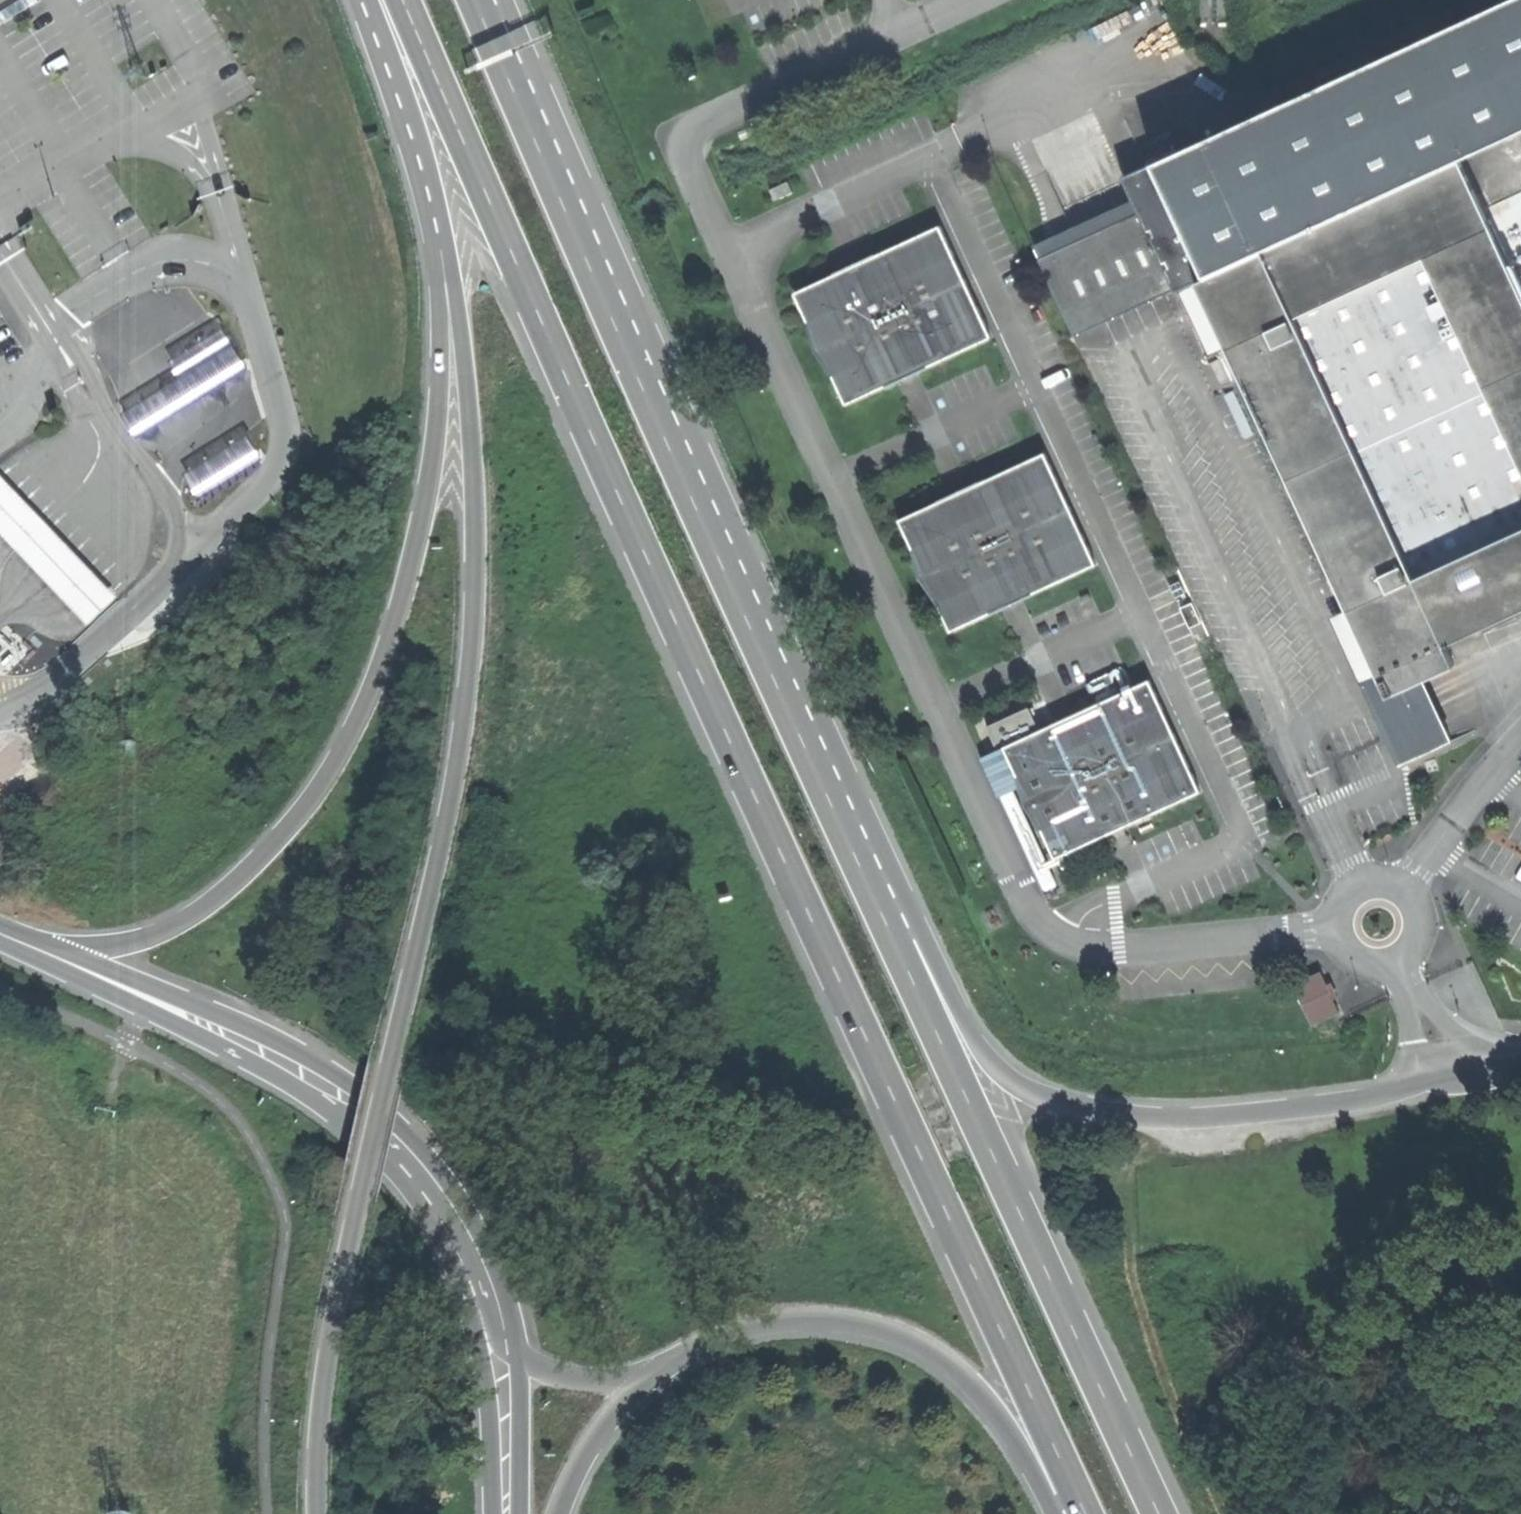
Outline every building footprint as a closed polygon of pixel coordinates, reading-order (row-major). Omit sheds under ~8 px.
[(1152,155),(1206,272),(1460,157),(1520,129),(1520,0),(1494,0),(1152,155)] [(1231,22),(1231,0),(1202,0),(1203,22),(1231,22)] [(1386,690),(1420,675),(1453,660),(1444,640),(1520,605),(1520,291),(1460,157),(1206,272),(1198,276),(1379,673),(1386,690)] [(773,188),(777,199),(795,191),(791,180),(773,188)] [(851,402),(995,335),(943,224),(799,291),(810,316),(819,351),(836,372),(851,402)] [(1077,332),(1084,351),(1116,339),(1109,320),(1077,332)] [(118,395),(136,423),(172,400),(200,382),(182,354),(154,371),(118,395)] [(953,631),(1099,563),(1047,449),(901,517),(915,547),(922,578),(940,599),(953,631)] [(91,627),(119,599),(55,533),(0,475),(0,532),(26,560),(91,627)] [(1361,681),(1398,762),(1449,739),(1420,675),(1386,690),(1379,673),(1361,681)] [(1204,791),(1152,678),(1007,745),(1020,777),(1026,804),(1046,829),(1057,857),(1115,831),(1204,791)] [(998,746),(1040,727),(1031,705),(988,724),(998,746)] [(1295,986),(1313,1026),(1340,1013),(1322,973),(1295,986)]
